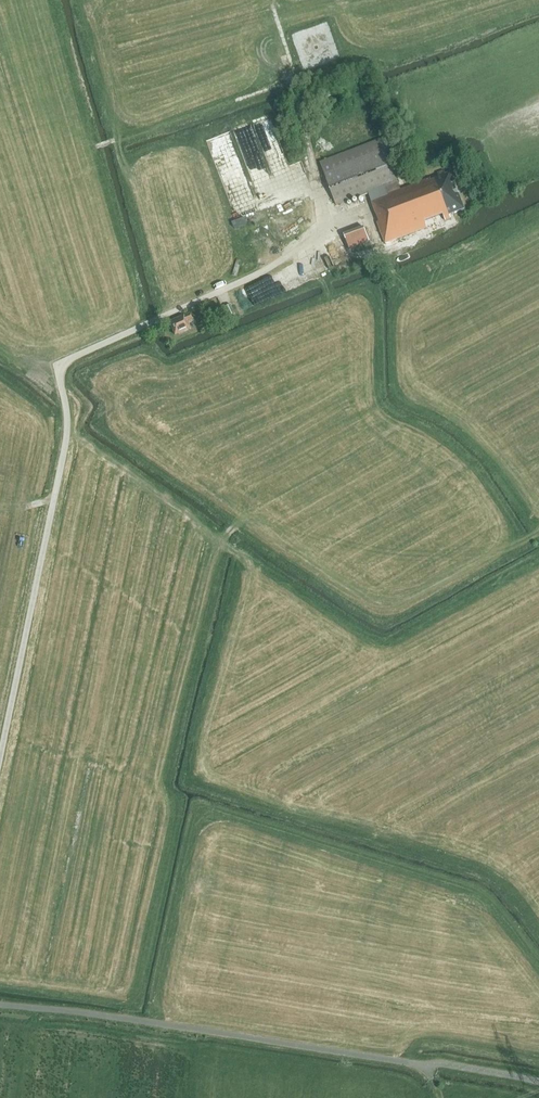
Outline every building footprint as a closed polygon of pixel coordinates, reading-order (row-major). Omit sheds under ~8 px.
[(380,138),(320,162),(324,174),(336,208),(358,199),(368,195),(371,201),(401,190),(385,150),(380,138)] [(371,201),(370,202),(379,223),(377,224),(385,243),(386,245),(398,240),(451,218),(450,215),(464,209),(450,172),(445,174),(443,170),(438,172),(440,177),(431,180),(430,178),(401,190),(371,201)] [(351,249),(371,241),(365,227),(345,235),(351,249)] [(385,243),(383,244),(385,251),(400,245),(398,240),(386,245),(385,243)] [(228,318),(235,314),(230,304),(223,307),(228,318)] [(183,316),(169,322),(174,335),(189,328),(186,322),(193,319),(190,313),(183,316)]
